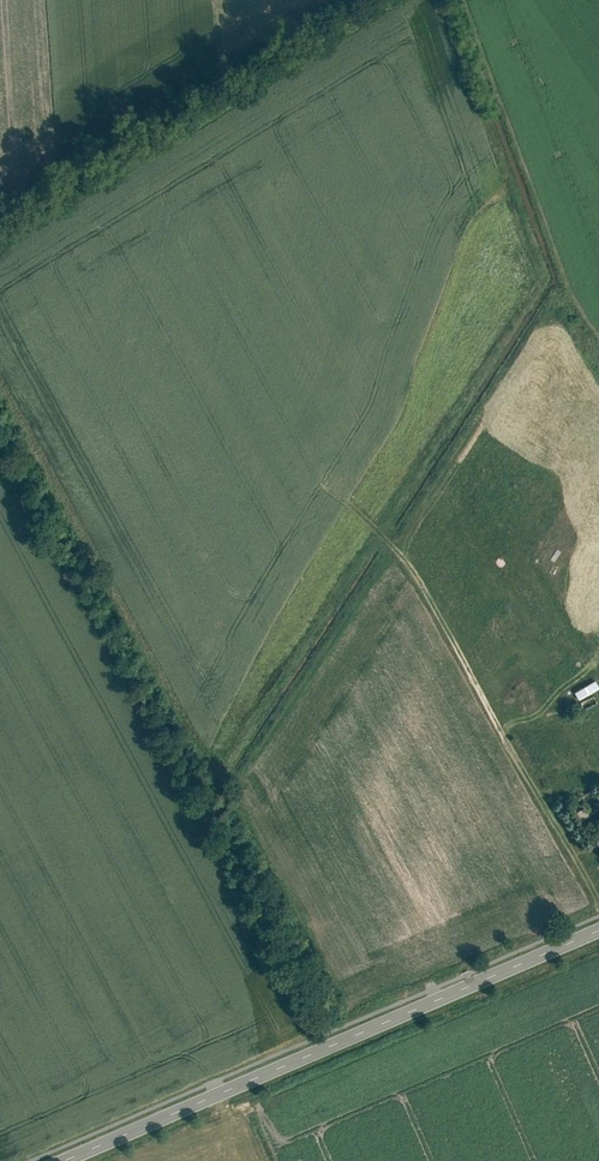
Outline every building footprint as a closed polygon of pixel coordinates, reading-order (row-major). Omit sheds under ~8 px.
[(598,688),(598,681),(598,679),(576,691),(581,698),(598,688)] [(591,814),(598,808),(598,791),(596,786),(579,799),(591,814)]
